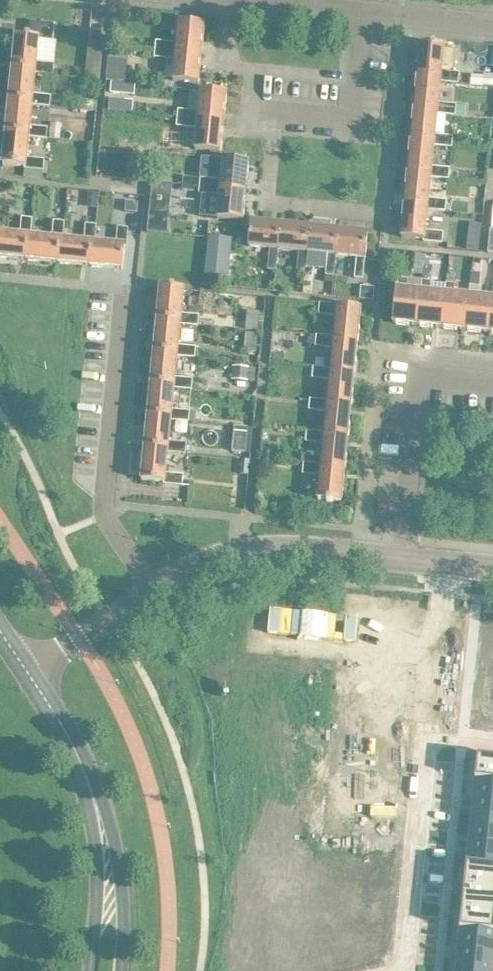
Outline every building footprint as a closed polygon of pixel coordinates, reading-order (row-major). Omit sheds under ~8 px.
[(34,69),(34,72),(52,73),(52,72),(59,73),(61,64),(35,61),(37,40),(53,42),(55,23),(32,21),(30,36),(29,36),(29,35),(25,35),(25,36),(15,35),(12,66),(34,69)] [(199,54),(202,24),(177,21),(175,43),(154,41),(154,48),(199,54)] [(98,78),(102,42),(88,40),(85,77),(98,78)] [(439,78),(439,80),(457,82),(458,71),(440,69),(443,44),(435,43),(435,42),(431,42),(431,43),(420,42),(416,76),(439,78)] [(199,54),(154,48),(153,56),(174,58),(171,80),(196,82),(199,54)] [(12,66),(8,99),(31,101),(31,103),(48,105),(49,95),(32,93),(34,72),(34,69),(12,66)] [(436,110),(436,112),(454,114),(454,113),(463,113),(463,105),(455,104),(455,103),(437,102),(439,80),(439,78),(416,76),(413,108),(436,110)] [(121,93),(123,82),(111,81),(109,92),(121,93)] [(176,108),(176,116),(221,121),(224,92),(199,89),(197,110),(176,108)] [(108,109),(120,110),(121,99),(109,98),(108,109)] [(27,133),(27,135),(45,137),(46,127),(28,125),(31,103),(31,101),(8,99),(5,131),(27,133)] [(413,108),(410,140),(433,142),(433,144),(450,146),(451,135),(434,133),(436,112),(436,110),(413,108)] [(221,121),(176,116),(175,125),(195,127),(193,148),(218,151),(221,121)] [(27,133),(5,131),(1,164),(22,166),(22,167),(42,169),(43,158),(25,156),(27,135),(27,133)] [(433,142),(410,140),(407,171),(430,174),(430,176),(447,178),(448,167),(431,165),(433,144),(433,142)] [(106,153),(104,174),(126,176),(128,155),(106,153)] [(199,177),(198,185),(244,190),(247,160),(222,158),(220,179),(199,177)] [(427,205),(426,208),(444,209),(445,199),(428,197),(430,176),(430,174),(407,171),(403,203),(427,205)] [(244,190),(198,185),(197,193),(218,195),(216,217),(241,219),(244,190)] [(169,213),(171,188),(151,186),(149,211),(169,213)] [(86,202),(97,203),(98,193),(87,192),(86,202)] [(136,211),(137,202),(125,200),(124,210),(136,211)] [(424,229),(426,208),(427,205),(403,203),(400,236),(423,238),(422,240),(441,242),(442,231),(424,229)] [(57,261),(88,264),(91,242),(93,242),(95,223),(93,223),(93,216),(85,215),(82,241),(61,239),(59,239),(57,261)] [(29,236),(31,217),(20,216),(18,235),(0,233),(0,255),(24,258),(27,236),(29,236)] [(27,236),(24,258),(57,261),(59,239),(61,239),(63,220),(52,219),(50,238),(29,236),(27,236)] [(276,248),(279,223),(250,220),(247,245),(269,247),(266,268),(275,269),(277,248),(276,248)] [(305,250),(308,226),(279,223),(276,248),(277,248),(298,250),(296,271),(304,272),(306,251),(305,250)] [(114,244),(93,242),(91,242),(88,264),(121,268),(123,245),(125,246),(127,227),(116,225),(114,244)] [(334,253),(337,229),(308,226),(305,250),(306,251),(326,253),(324,274),(332,274),(334,254),(334,253)] [(486,228),(484,251),(492,252),(492,228),(486,228)] [(366,232),(337,229),(334,253),(334,254),(335,254),(355,256),(353,276),(362,277),(366,232)] [(203,274),(227,276),(230,238),(207,236),(207,237),(203,274)] [(478,250),(479,238),(467,237),(465,249),(478,250)] [(391,321),(416,323),(420,290),(405,289),(406,278),(397,277),(396,288),(395,288),(391,321)] [(420,290),(416,323),(440,326),(443,292),(429,291),(430,280),(421,279),(420,290)] [(443,292),(440,326),(464,328),(468,295),(452,293),(453,283),(444,282),(443,292)] [(468,295),(464,328),(488,331),(491,297),(476,296),(477,285),(469,284),(468,295)] [(372,298),(373,286),(360,285),(359,297),(372,298)] [(179,321),(179,323),(196,325),(197,314),(180,312),(182,289),(173,288),(173,286),(169,286),(169,287),(159,286),(156,319),(179,321)] [(332,338),(355,340),(358,308),(337,305),(337,304),(318,302),(317,313),(334,315),(332,336),(332,338)] [(257,329),(259,311),(246,310),(244,328),(257,329)] [(176,353),(176,355),(193,357),(194,346),(177,344),(179,323),(179,321),(156,319),(152,351),(176,353)] [(255,351),(257,332),(245,332),(243,350),(255,351)] [(329,370),(352,372),(355,340),(332,338),(332,336),(315,334),(314,345),(316,346),(314,366),(329,368),(329,370)] [(173,385),(173,387),(190,389),(191,378),(174,376),(176,355),(176,353),(152,351),(149,383),(173,385)] [(231,379),(247,380),(248,367),(232,366),(231,379)] [(326,402),(349,404),(352,372),(329,370),(329,368),(314,366),(312,366),(311,377),(328,378),(326,400),(326,402)] [(171,408),(173,387),(173,385),(149,383),(146,415),(170,417),(169,419),(187,420),(188,410),(171,408)] [(323,434),(346,436),(349,404),(326,402),(326,400),(309,398),(307,409),(325,411),(323,432),(323,434)] [(170,417),(146,415),(143,447),(167,449),(166,451),(184,453),(185,442),(167,440),(169,419),(170,417)] [(231,436),(231,420),(218,420),(218,435),(231,436)] [(231,450),(250,452),(252,427),(234,425),(231,450)] [(343,468),(346,436),(323,434),(323,432),(305,430),(304,441),(322,443),(320,464),(320,466),(343,468)] [(260,441),(260,455),(277,456),(278,442),(260,441)] [(167,449),(143,447),(140,479),(162,481),(160,500),(179,501),(182,474),(164,472),(166,451),(167,449)] [(239,473),(247,474),(249,460),(241,459),(239,473)] [(320,466),(320,464),(302,462),(301,473),(319,475),(316,499),(325,500),(325,501),(330,501),(330,500),(339,501),(343,468),(320,466)] [(350,699),(371,702),(374,680),(353,676),(350,699)] [(475,780),(492,782),(492,759),(477,758),(475,780)] [(472,801),(492,803),(492,782),(475,780),(472,801)] [(470,823),(492,825),(492,803),(472,801),(470,823)] [(468,844),(492,846),(492,825),(470,823),(468,844)] [(466,865),(492,868),(492,846),(468,844),(466,865)] [(464,887),(492,890),(492,868),(466,865),(464,887)] [(461,908),(492,911),(492,890),(464,887),(461,908)] [(459,929),(492,933),(492,911),(461,908),(459,929)] [(457,951),(492,954),(492,933),(459,929),(457,951)] [(455,970),(492,970),(492,954),(457,951),(455,970)]
